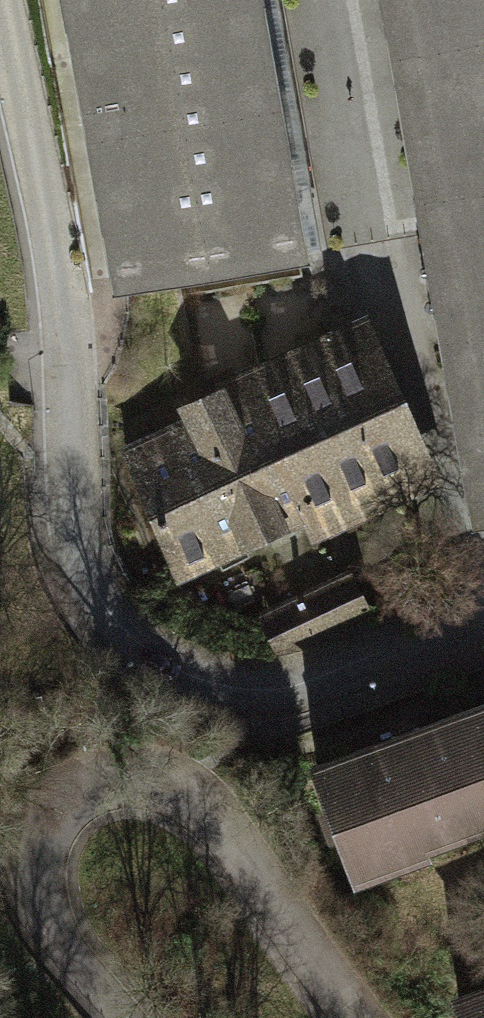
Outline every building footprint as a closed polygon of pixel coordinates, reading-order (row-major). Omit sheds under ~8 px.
[(298,255),(253,0),(71,0),(121,286),(298,255)] [(483,528),(483,391),(416,0),(380,0),(472,530),(483,528)] [(483,391),(483,0),(416,0),(483,391)] [(218,392),(227,411),(256,398),(371,346),(422,459),(306,511),(299,515),(312,542),(442,483),(367,316),(214,384),(218,392)] [(371,346),(256,398),(306,511),(422,459),(371,346)] [(227,411),(218,392),(182,408),(186,418),(175,422),(180,433),(125,457),(175,573),(299,515),(306,511),(256,398),(227,411)] [(365,618),(347,578),(295,602),(302,619),(289,625),(287,622),(272,629),(283,652),(313,642),(365,618)] [(483,822),(483,709),(420,733),(418,727),(390,737),(392,743),(316,771),(357,883),(399,868),(394,855),(483,822)] [(458,1002),(464,1017),(483,1017),(483,992),(458,1002)]
